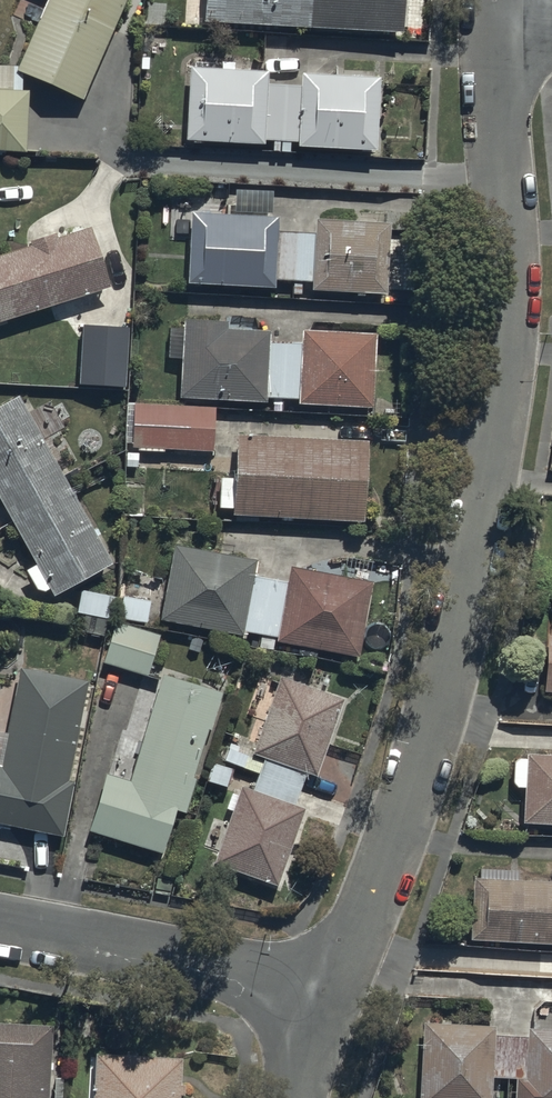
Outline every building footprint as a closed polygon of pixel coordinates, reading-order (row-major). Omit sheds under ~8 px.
[(122,0),(43,0),(15,63),(0,63),(0,146),(24,147),(27,87),(20,86),(20,68),(81,95),(122,0)] [(205,18),(406,27),(407,0),(206,0),(205,18)] [(383,80),(191,65),(186,137),(375,150),(383,80)] [(188,207),(185,279),(274,282),(274,276),(309,277),(309,286),(385,289),(388,216),(313,213),(312,228),(275,227),(276,210),(188,207)] [(0,256),(0,322),(109,287),(90,221),(0,256)] [(177,394),(263,398),(264,393),(298,395),(297,399),(372,403),(375,328),(300,325),(299,338),(267,337),(268,326),(255,326),(255,322),(242,321),(243,294),(188,292),(187,314),(182,314),(182,323),(168,323),(167,354),(179,355),(177,394)] [(80,321),(77,381),(124,384),(127,324),(80,321)] [(0,406),(0,497),(50,594),(111,563),(23,394),(0,406)] [(211,449),(213,404),(132,401),(132,420),(124,420),(123,440),(131,440),(131,446),(136,446),(136,449),(163,449),(163,447),(211,449)] [(365,443),(236,432),(230,507),(359,517),(365,443)] [(255,555),(173,540),(157,615),(242,631),(243,627),(274,633),(274,637),(358,653),(372,578),(289,562),(286,577),(252,570),(255,555)] [(146,673),(156,632),(110,620),(99,661),(146,673)] [(551,693),(551,630),(547,629),(543,692),(551,693)] [(83,678),(18,661),(0,763),(0,825),(8,826),(9,822),(61,831),(72,777),(67,776),(83,678)] [(209,725),(220,688),(161,670),(138,742),(124,738),(119,753),(134,757),(128,776),(104,769),(88,826),(160,849),(174,805),(182,808),(194,774),(192,773),(205,724),(209,725)] [(340,693),(278,672),(251,750),(262,754),(251,785),(240,781),(212,858),(275,880),(303,803),(294,800),(306,768),(313,770),(340,693)] [(524,749),(524,754),(512,753),(510,784),(522,784),(521,818),(551,819),(551,750),(524,749)] [(516,875),(516,868),(478,866),(478,872),(471,872),(467,934),(551,939),(551,877),(516,875)] [(0,1017),(0,1097),(45,1097),(48,1020),(0,1017)] [(423,1097),(551,1097),(551,1031),(423,1025),(423,1097)] [(91,1047),(89,1097),(176,1097),(176,1092),(182,1092),(182,1080),(179,1080),(180,1051),(91,1047)]
